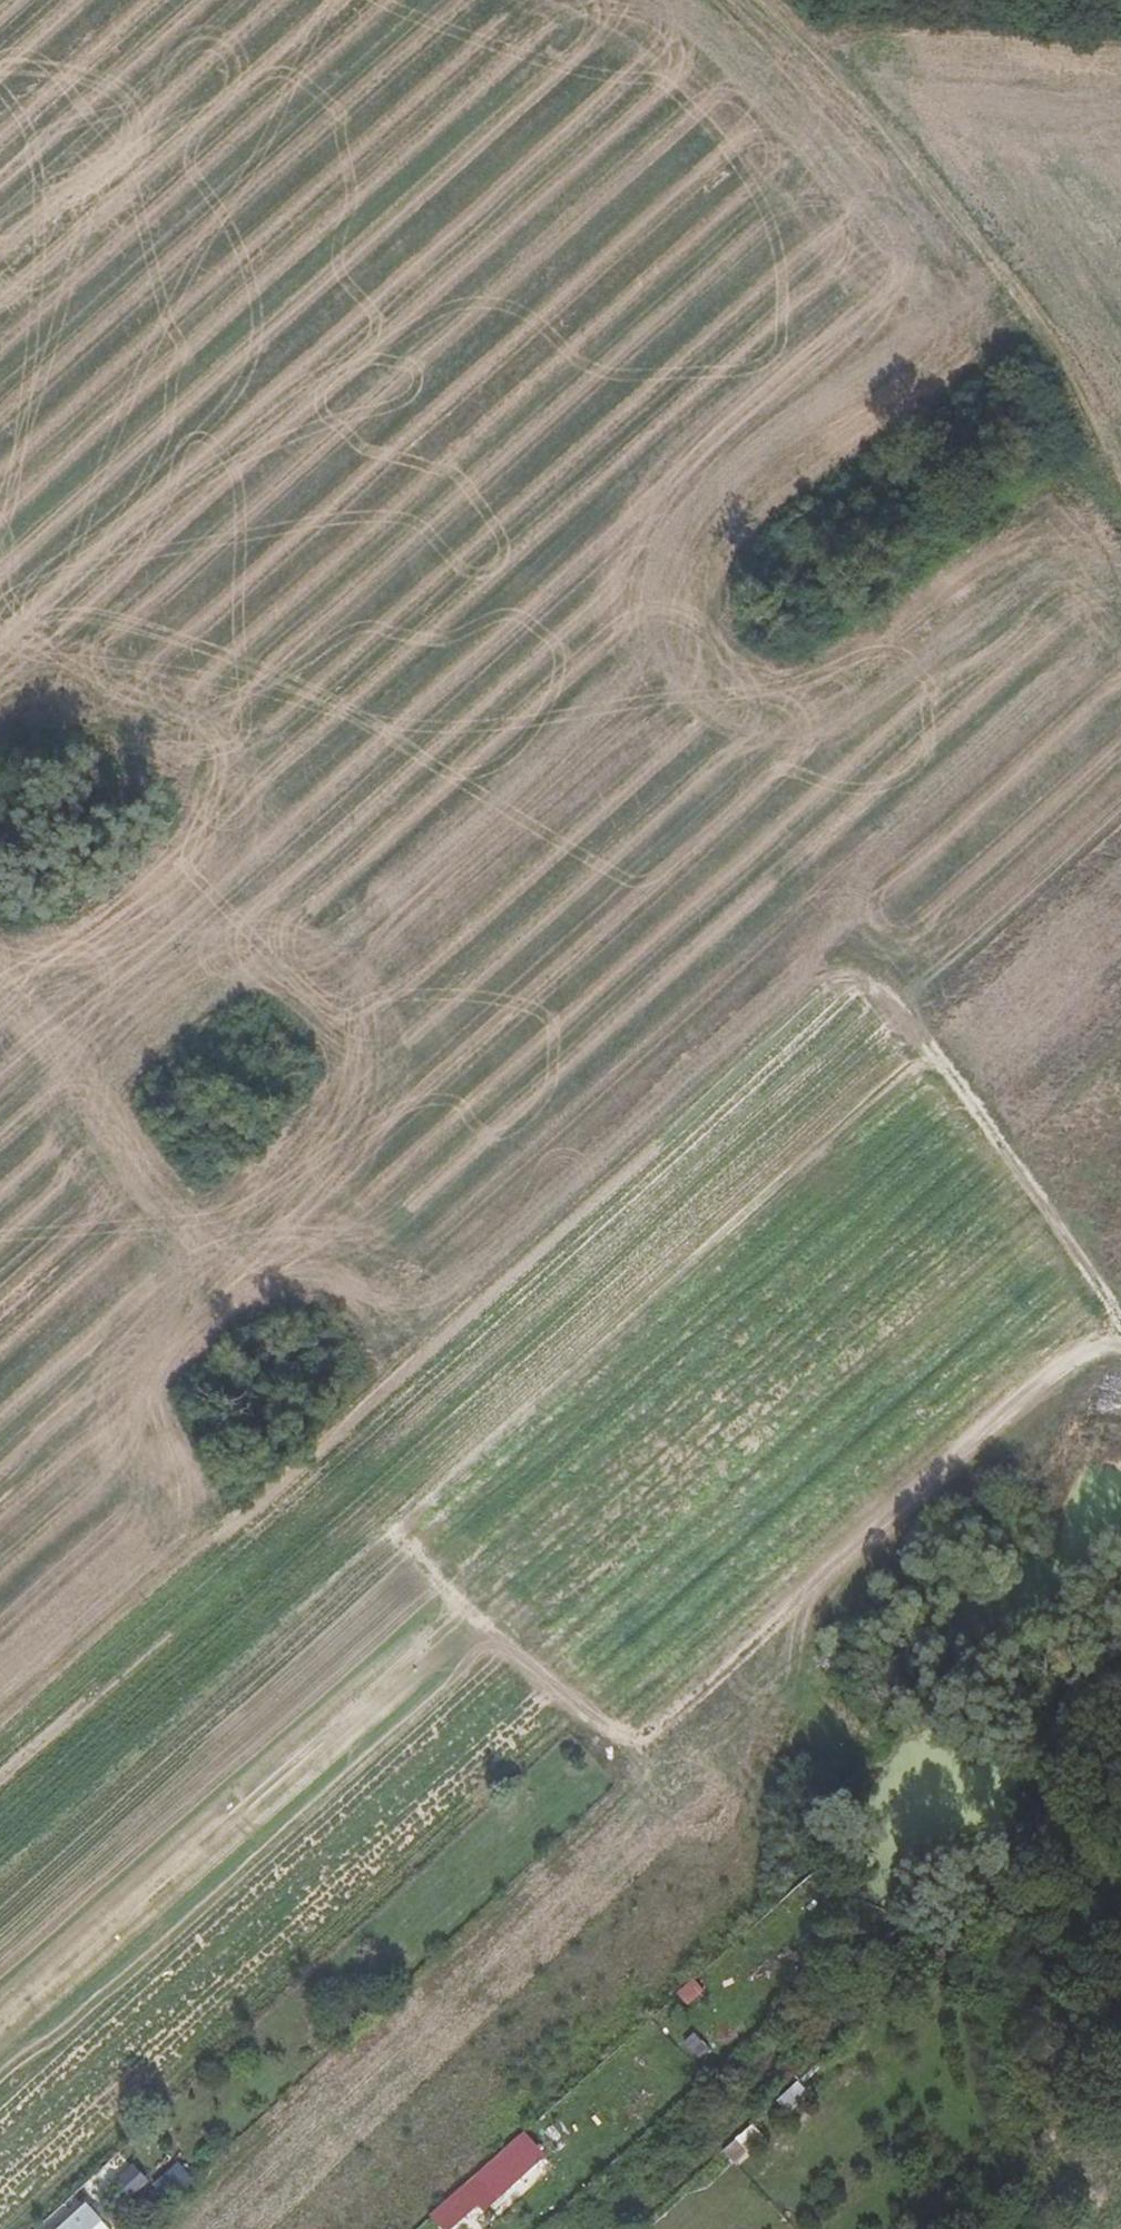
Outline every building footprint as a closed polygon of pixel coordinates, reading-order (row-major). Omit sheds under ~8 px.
[(430,2217),(442,2228),(455,2228),(477,2209),(482,2215),(547,2157),(524,2132),(430,2217)] [(97,2211),(79,2228),(103,2228),(109,2224),(97,2211)]
